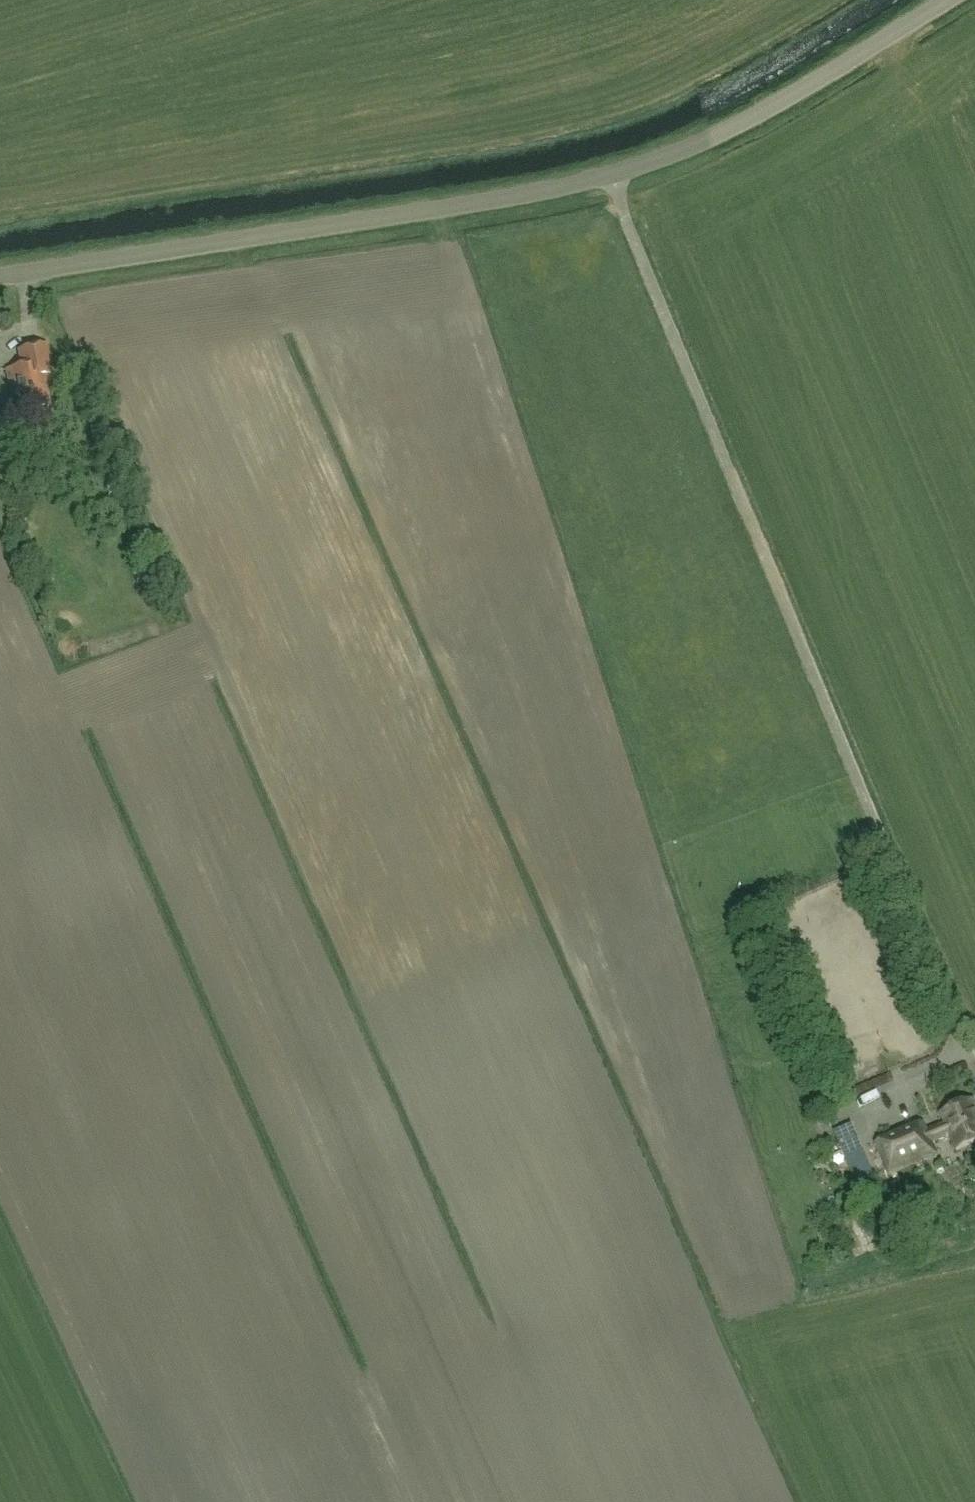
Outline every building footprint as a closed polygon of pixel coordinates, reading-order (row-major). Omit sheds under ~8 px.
[(49,404),(44,376),(52,375),(47,346),(26,350),(29,366),(9,369),(9,370),(7,370),(10,386),(12,385),(14,397),(18,396),(20,410),(49,404)] [(0,351),(0,360),(1,363),(16,359),(13,347),(0,351)] [(932,1142),(951,1135),(956,1148),(974,1140),(974,1102),(942,1115),(945,1122),(927,1130),(924,1123),(878,1143),(892,1175),(938,1155),(932,1142)] [(849,1161),(854,1172),(868,1165),(864,1155),(849,1161)]
